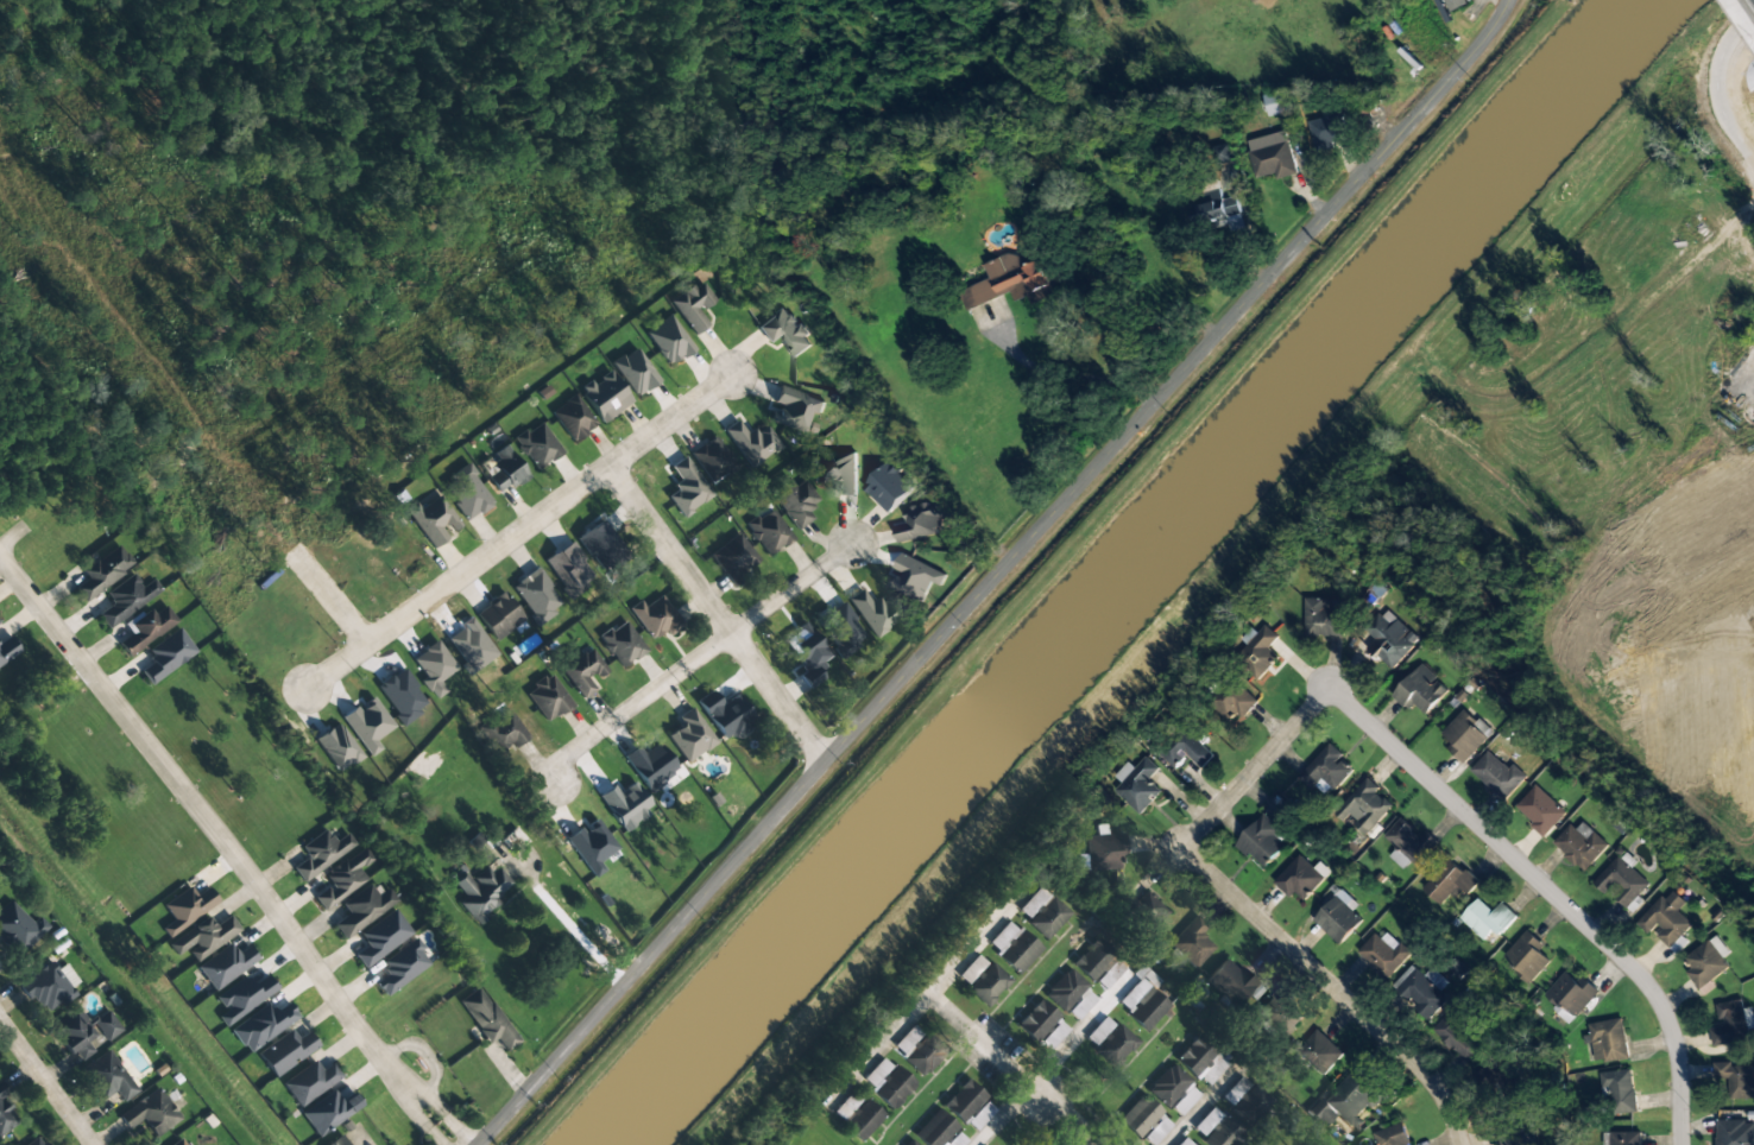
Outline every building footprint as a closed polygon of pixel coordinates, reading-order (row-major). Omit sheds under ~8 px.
[(1451,11),(1466,4),(1465,0),(1445,0),(1451,11)] [(1269,116),(1291,110),(1286,90),(1264,96),(1269,116)] [(1380,121),(1380,94),(1358,94),(1358,121),(1380,121)] [(1308,122),(1316,151),(1348,143),(1339,114),(1308,122)] [(1294,172),(1288,141),(1248,150),(1255,181),(1294,172)] [(1213,147),(1217,165),(1233,160),(1229,143),(1213,147)] [(1235,196),(1222,200),(1218,188),(1194,195),(1205,229),(1242,219),(1235,196)] [(990,280),(959,291),(965,310),(1011,293),(1015,302),(1028,297),(1030,303),(1054,295),(1037,246),(984,264),(990,280)] [(693,336),(708,326),(699,312),(715,301),(701,280),(670,302),(693,336)] [(768,343),(778,337),(793,359),(814,344),(800,325),(798,327),(785,308),(757,327),(768,343)] [(669,366),(693,349),(670,315),(644,333),(669,366)] [(611,364),(636,398),(659,381),(635,347),(611,364)] [(601,423),(631,404),(611,372),(592,384),(590,381),(578,388),(601,423)] [(821,414),(825,402),(778,387),(773,403),(777,404),(771,422),(804,433),(812,411),(821,414)] [(550,412),(572,443),(596,425),(574,395),(550,412)] [(724,429),(749,469),(781,448),(765,424),(747,436),(737,421),(724,429)] [(514,438),(534,471),(562,454),(542,422),(514,438)] [(708,483),(736,467),(718,436),(690,452),(708,483)] [(528,476),(506,445),(490,456),(499,469),(487,478),(500,495),(528,476)] [(856,454),(815,454),(814,482),(837,483),(837,496),(855,496),(856,454)] [(665,494),(681,518),(712,497),(685,456),(670,467),(681,484),(665,494)] [(916,485),(890,461),(864,489),(889,513),(916,485)] [(457,486),(446,494),(468,522),(494,503),(465,464),(449,476),(457,486)] [(802,482),(794,488),(787,477),(769,489),(796,530),(814,518),(808,510),(816,504),(802,482)] [(432,549),(451,537),(449,534),(461,526),(441,496),(421,510),(416,503),(405,510),(432,549)] [(944,532),(938,501),(903,509),(906,524),(895,526),(898,541),(944,532)] [(747,525),(768,557),(793,540),(772,508),(747,525)] [(627,554),(601,520),(576,539),(602,573),(627,554)] [(710,552),(728,584),(759,565),(741,534),(710,552)] [(543,561),(570,599),(597,581),(570,542),(543,561)] [(81,600),(133,570),(120,546),(80,569),(87,581),(74,588),(81,600)] [(895,569),(902,572),(894,590),(922,603),(932,581),(941,586),(947,574),(903,554),(895,569)] [(563,607),(537,568),(510,587),(536,625),(563,607)] [(159,592),(150,580),(140,587),(132,574),(105,594),(111,603),(96,614),(107,630),(159,592)] [(888,594),(872,605),(861,590),(847,599),(874,639),(905,617),(888,594)] [(524,620),(504,592),(474,613),(494,641),(524,620)] [(675,628),(665,596),(635,606),(644,639),(675,628)] [(1343,599),(1304,599),(1304,635),(1343,635),(1343,599)] [(866,640),(840,601),(817,617),(833,642),(828,645),(838,659),(866,640)] [(116,645),(127,658),(173,621),(162,606),(151,613),(149,609),(126,627),(131,633),(116,645)] [(1397,619),(1390,626),(1378,613),(1363,628),(1375,639),(1367,647),(1389,669),(1419,640),(1397,619)] [(598,637),(622,668),(645,650),(622,619),(598,637)] [(829,657),(806,624),(780,641),(812,688),(823,680),(815,667),(829,657)] [(1267,646),(1276,638),(1267,626),(1234,656),(1255,681),(1279,659),(1267,646)] [(196,652),(178,627),(146,651),(153,661),(139,671),(150,686),(196,652)] [(21,655),(11,637),(0,643),(0,667),(21,655)] [(456,669),(436,641),(411,659),(424,678),(420,681),(434,700),(446,692),(438,682),(456,669)] [(561,669),(582,700),(598,689),(594,682),(608,672),(591,648),(561,669)] [(1425,715),(1449,690),(1421,664),(1390,695),(1408,711),(1415,706),(1425,715)] [(428,706),(402,668),(376,687),(402,724),(428,706)] [(573,705),(551,674),(524,692),(547,724),(573,705)] [(1233,723),(1256,702),(1236,680),(1213,700),(1233,723)] [(696,701),(725,743),(755,723),(736,695),(721,704),(712,690),(696,701)] [(375,741),(394,727),(373,698),(357,710),(355,707),(341,718),(370,757),(381,749),(375,741)] [(477,727),(496,757),(525,736),(506,708),(477,727)] [(667,736),(686,764),(716,743),(691,708),(677,717),(682,725),(667,736)] [(1446,747),(1462,764),(1490,736),(1463,710),(1441,733),(1451,742),(1446,747)] [(362,756),(338,723),(314,740),(339,773),(362,756)] [(1213,749),(1168,723),(1153,751),(1176,766),(1184,754),(1204,766),(1213,749)] [(642,753),(638,746),(623,755),(646,792),(678,772),(660,742),(642,753)] [(1298,777),(1323,801),(1354,767),(1329,744),(1298,777)] [(1523,778),(1489,748),(1469,770),(1503,801),(1523,778)] [(1146,779),(1156,767),(1143,757),(1112,790),(1138,812),(1159,791),(1146,779)] [(1348,817),(1364,834),(1393,805),(1367,778),(1333,812),(1343,822),(1348,817)] [(613,786),(598,796),(621,831),(652,810),(634,782),(617,793),(613,786)] [(1565,814),(1535,784),(1514,806),(1542,836),(1565,814)] [(1234,844),(1261,869),(1289,839),(1263,814),(1234,844)] [(1389,856),(1409,873),(1436,841),(1424,830),(1420,835),(1400,817),(1383,836),(1397,848),(1389,856)] [(565,838),(593,879),(604,871),(599,862),(617,850),(596,819),(582,828),(581,827),(565,838)] [(1582,872),(1608,846),(1584,823),(1577,829),(1571,823),(1553,842),(1582,872)] [(291,868),(302,883),(354,844),(346,834),(333,842),(323,829),(299,847),(307,856),(291,868)] [(1124,858),(1123,834),(1085,835),(1086,869),(1118,869),(1118,858),(1124,858)] [(366,881),(358,868),(370,860),(362,847),(322,874),(329,885),(313,897),(322,910),(366,881)] [(1325,880),(1299,855),(1273,881),(1299,906),(1325,880)] [(1457,885),(1468,896),(1478,883),(1449,856),(1421,888),(1440,905),(1457,885)] [(1627,909),(1648,883),(1616,856),(1594,883),(1627,909)] [(458,903),(473,921),(513,886),(492,862),(471,881),(463,873),(453,883),(465,897),(458,903)] [(347,913),(332,924),(342,938),(396,903),(386,888),(376,897),(368,885),(340,904),(347,913)] [(163,906),(174,920),(162,929),(169,939),(218,902),(207,887),(196,896),(189,886),(163,906)] [(1028,919),(1026,922),(1043,940),(1068,915),(1040,887),(1017,910),(1028,919)] [(1677,911),(1685,902),(1670,887),(1639,922),(1667,949),(1691,924),(1677,911)] [(1124,918),(1149,936),(1167,910),(1142,892),(1124,918)] [(1312,918),(1337,944),(1362,922),(1337,896),(1312,918)] [(1502,902),(1491,912),(1478,898),(1459,917),(1483,941),(1494,929),(1500,935),(1516,917),(1502,902)] [(8,900),(0,909),(0,942),(17,959),(48,928),(37,916),(30,922),(8,900)] [(358,935),(366,946),(353,955),(363,969),(412,934),(394,910),(358,935)] [(1213,948),(1199,935),(1207,926),(1194,915),(1168,943),(1193,968),(1213,948)] [(240,932),(230,916),(214,926),(208,917),(167,944),(176,957),(188,949),(195,962),(240,932)] [(1040,950),(1009,921),(986,944),(1017,974),(1040,950)] [(1525,931),(1502,957),(1529,982),(1553,956),(1525,931)] [(1356,953),(1386,981),(1411,955),(1397,942),(1392,948),(1375,932),(1356,953)] [(1117,957),(1097,937),(1071,962),(1091,983),(1117,957)] [(388,974),(375,983),(384,997),(430,966),(420,951),(424,949),(416,938),(380,962),(388,974)] [(1685,972),(1701,991),(1730,967),(1708,940),(1684,959),(1691,967),(1685,972)] [(248,946),(237,953),(231,944),(197,966),(213,991),(259,962),(248,946)] [(985,964),(977,955),(957,975),(965,983),(985,964)] [(1234,1007),(1255,985),(1226,957),(1204,981),(1234,1007)] [(19,982),(39,1017),(72,997),(52,962),(19,982)] [(984,1007),(1010,982),(991,963),(965,988),(984,1007)] [(1426,1020),(1447,999),(1415,967),(1394,987),(1426,1020)] [(1061,1012),(1086,987),(1067,969),(1042,993),(1061,1012)] [(1575,1020),(1595,987),(1563,969),(1544,1001),(1575,1020)] [(246,977),(216,997),(225,1011),(217,1017),(224,1027),(278,991),(267,975),(252,986),(246,977)] [(1119,1002),(1127,1008),(1144,987),(1137,981),(1119,1002)] [(517,1043),(480,986),(458,1000),(486,1044),(494,1039),(503,1051),(517,1043)] [(1143,1031),(1168,1006),(1152,988),(1125,1013),(1143,1031)] [(1254,1014),(1281,1039),(1301,1017),(1275,993),(1254,1014)] [(1033,1043),(1058,1018),(1040,999),(1015,1024),(1033,1043)] [(1712,1046),(1749,1039),(1741,999),(1716,1004),(1721,1025),(1709,1027),(1712,1046)] [(268,1003),(231,1030),(248,1054),(299,1018),(288,1003),(274,1013),(268,1003)] [(67,1056),(72,1051),(80,1061),(101,1045),(75,1006),(46,1026),(67,1056)] [(1466,1063),(1488,1042),(1455,1007),(1433,1030),(1466,1063)] [(92,1021),(106,1042),(122,1031),(108,1010),(92,1021)] [(1096,1027),(1103,1033),(1111,1024),(1104,1018),(1096,1027)] [(1621,1018),(1588,1024),(1595,1063),(1628,1058),(1621,1018)] [(1138,1043),(1118,1024),(1092,1050),(1112,1069),(1138,1043)] [(891,1046),(921,1076),(946,1051),(926,1031),(921,1035),(913,1026),(891,1046)] [(298,1039),(291,1029),(258,1054),(275,1078),(319,1046),(308,1031),(298,1039)] [(1320,1076),(1342,1055),(1317,1030),(1295,1051),(1320,1076)] [(1194,1078),(1218,1054),(1198,1033),(1174,1058),(1194,1078)] [(114,1092),(121,1102),(135,1093),(107,1051),(80,1070),(101,1101),(114,1092)] [(1475,1071),(1482,1089),(1500,1082),(1508,1105),(1521,1100),(1506,1059),(1475,1071)] [(342,1077),(331,1063),(321,1070),(314,1061),(282,1084),(300,1108),(342,1077)] [(1753,1099),(1753,1063),(1712,1063),(1712,1078),(1729,1078),(1729,1099),(1753,1099)] [(1165,1107),(1190,1083),(1171,1064),(1146,1089),(1165,1107)] [(1387,1092),(1357,1064),(1321,1102),(1351,1130),(1387,1092)] [(871,1090),(890,1109),(914,1084),(895,1067),(871,1090)] [(1601,1090),(1608,1089),(1611,1114),(1636,1112),(1630,1069),(1598,1073),(1601,1090)] [(1230,1106),(1249,1085),(1240,1077),(1221,1098),(1230,1106)] [(986,1099),(966,1078),(941,1103),(960,1122),(963,1119),(973,1130),(993,1109),(984,1100),(986,1099)] [(1269,1105),(1249,1083),(1228,1106),(1248,1126),(1269,1105)] [(8,1093),(0,1084),(0,1136),(19,1121),(1,1100),(8,1093)] [(178,1120),(156,1088),(118,1116),(127,1130),(140,1119),(154,1138),(178,1120)] [(342,1102),(333,1090),(300,1114),(318,1138),(361,1106),(352,1094),(342,1102)] [(1117,1119),(1136,1138),(1161,1113),(1142,1094),(1117,1119)] [(864,1097),(858,1105),(856,1102),(838,1124),(859,1143),(883,1115),(864,1097)] [(1306,1110),(1322,1128),(1334,1117),(1318,1099),(1306,1110)] [(1203,1137),(1200,1139),(1207,1144),(1233,1144),(1243,1134),(1212,1107),(1193,1128),(1203,1137)] [(936,1108),(913,1134),(924,1144),(940,1144),(957,1127),(936,1108)] [(1753,1119),(1715,1119),(1715,1144),(1753,1144),(1753,1119)] [(1528,1124),(1495,1128),(1497,1144),(1531,1144),(1528,1124)] [(1379,1144),(1408,1144),(1406,1126),(1377,1128),(1379,1144)] [(958,1132),(945,1144),(962,1144),(966,1140),(958,1132)] [(1608,1132),(1608,1144),(1638,1144),(1638,1132),(1608,1132)] [(340,1134),(326,1144),(348,1144),(340,1134)] [(37,1137),(25,1144),(42,1144),(37,1137)]
